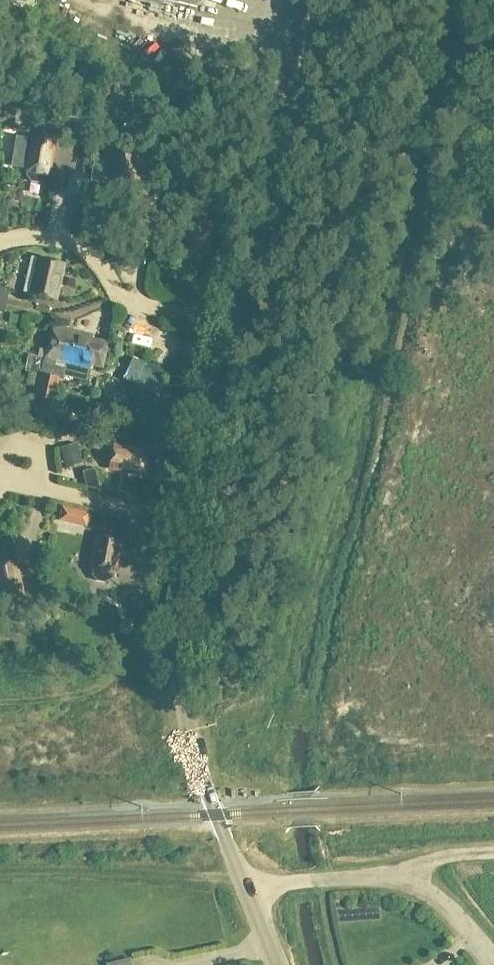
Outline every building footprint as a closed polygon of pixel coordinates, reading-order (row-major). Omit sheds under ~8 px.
[(50,175),(53,140),(28,138),(25,173),(28,173),(28,177),(32,183),(40,183),(46,178),(46,175),(50,175)] [(132,190),(138,156),(113,152),(107,186),(111,186),(110,190),(114,196),(122,198),(128,193),(129,190),(132,190)] [(67,157),(65,174),(81,175),(83,159),(67,157)] [(55,300),(63,264),(35,258),(28,294),(55,300)] [(56,402),(64,363),(90,368),(91,365),(102,367),(107,343),(91,339),(92,335),(51,327),(44,359),(29,356),(25,371),(37,373),(33,397),(56,402)] [(147,454),(147,451),(113,444),(108,469),(142,475),(143,472),(147,473),(153,469),(155,461),(151,455),(147,454)] [(76,524),(79,509),(63,506),(60,520),(76,524)] [(120,541),(95,536),(88,570),(92,571),(91,575),(95,581),(103,582),(109,578),(110,574),(113,575),(120,541)] [(1,604),(7,608),(15,606),(19,600),(18,596),(21,596),(14,562),(0,564),(0,601),(1,604)] [(129,952),(109,957),(111,964),(132,964),(129,952)]
